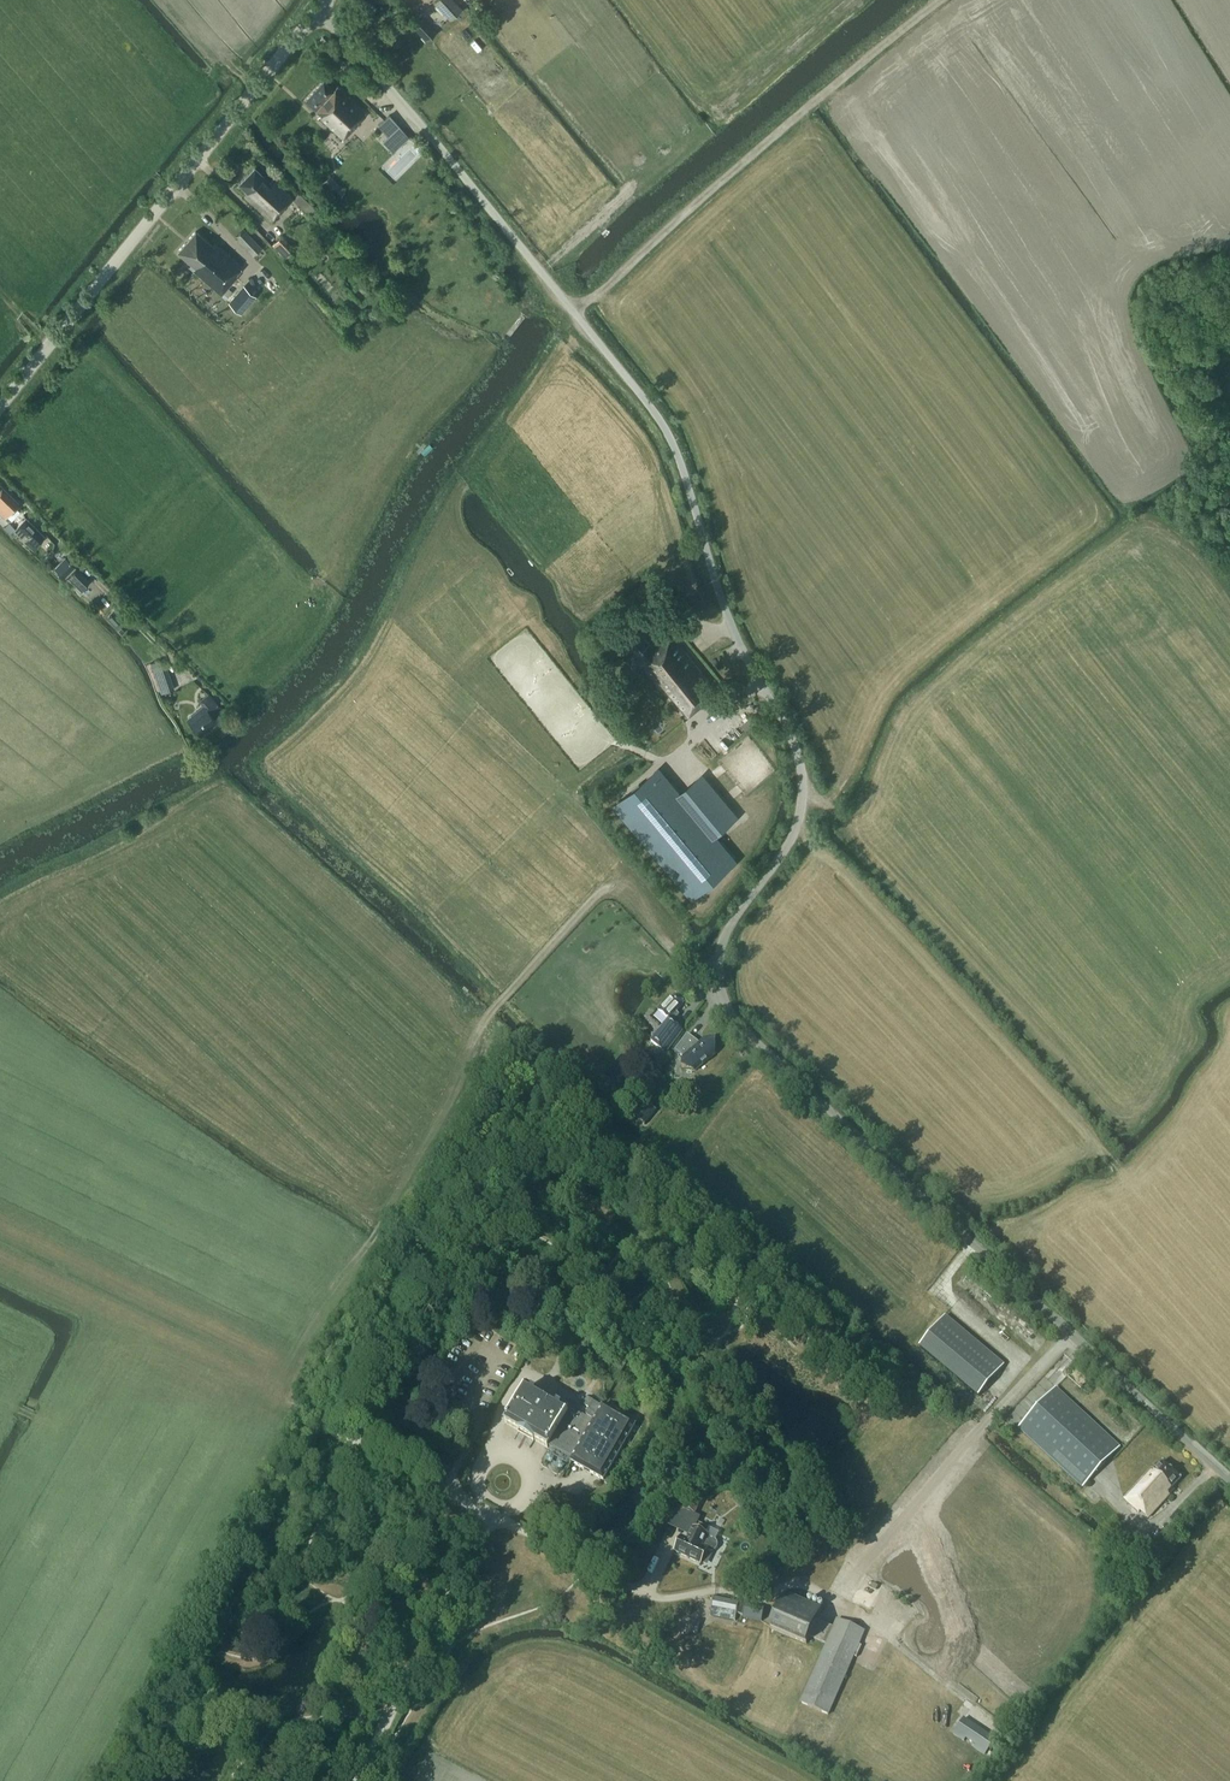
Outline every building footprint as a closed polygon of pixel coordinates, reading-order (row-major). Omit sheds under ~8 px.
[(450,19),(462,8),(454,0),(436,0),(433,2),(450,19)] [(413,27),(427,41),(437,31),(423,17),(413,27)] [(319,114),(316,117),(341,141),(358,122),(357,120),(364,113),(336,87),(333,91),(322,81),(304,100),(319,114)] [(390,134),(401,144),(408,137),(389,115),(379,125),(388,136),(390,134)] [(382,138),(380,141),(393,153),(395,150),(382,138)] [(284,204),(292,197),(273,178),(270,181),(254,166),(238,183),(246,191),(243,194),(270,221),(285,205),(284,204)] [(308,200),(299,192),(294,198),(302,206),(308,200)] [(236,237),(254,255),(262,247),(244,229),(236,237)] [(234,273),(241,265),(214,243),(212,245),(194,231),(176,251),(194,266),(192,269),(221,294),(228,286),(237,276),(234,273)] [(271,245),(285,259),(294,250),(280,236),(271,245)] [(242,285),(228,301),(238,310),(252,294),(242,285)] [(228,286),(221,294),(226,298),(232,290),(228,286)] [(6,517),(19,504),(0,486),(0,511),(6,517)] [(45,536),(26,518),(15,530),(22,537),(26,533),(31,538),(27,542),(33,548),(45,536)] [(43,561),(42,562),(46,565),(51,561),(51,554),(44,553),(43,561)] [(54,566),(64,577),(75,566),(66,555),(54,566)] [(76,566),(65,578),(79,591),(90,580),(76,566)] [(114,612),(109,617),(116,624),(121,619),(114,612)] [(708,697),(716,690),(671,637),(654,651),(638,631),(626,641),(646,665),(644,666),(687,717),(709,698),(708,697)] [(174,689),(167,667),(155,671),(162,693),(174,689)] [(218,722),(227,714),(209,693),(201,701),(206,707),(199,713),(198,712),(191,718),(201,731),(216,719),(218,722)] [(738,719),(747,729),(758,719),(749,709),(738,719)] [(618,807),(690,893),(732,857),(711,832),(733,813),(704,779),(682,797),(661,772),(618,807)] [(657,1008),(660,1011),(655,1017),(664,1026),(651,1042),(665,1053),(683,1029),(672,1021),(679,1013),(677,1010),(683,1002),(675,995),(664,1005),(663,1004),(657,1008)] [(682,1070),(695,1071),(714,1055),(715,1042),(702,1041),(698,1044),(695,1041),(695,1040),(688,1034),(675,1050),(683,1057),(682,1070)] [(648,1062),(658,1070),(668,1056),(657,1049),(648,1062)] [(644,1100),(632,1115),(644,1125),(656,1110),(644,1100)] [(917,1344),(976,1393),(1003,1365),(945,1315),(917,1344)] [(569,1411),(526,1387),(505,1423),(519,1431),(518,1432),(534,1441),(534,1440),(603,1480),(635,1424),(593,1400),(585,1414),(595,1419),(584,1438),(574,1432),(583,1416),(570,1409),(569,1411)] [(1018,1428),(1081,1488),(1118,1449),(1055,1389),(1018,1428)] [(1171,1490),(1179,1480),(1160,1462),(1152,1471),(1150,1470),(1122,1499),(1138,1514),(1140,1512),(1147,1518),(1172,1491),(1171,1490)] [(685,1509),(695,1514),(703,1497),(693,1492),(685,1509)] [(1176,1511),(1168,1520),(1176,1527),(1184,1518),(1176,1511)] [(700,1564),(706,1549),(709,1551),(711,1551),(713,1551),(715,1549),(717,1547),(717,1544),(716,1541),(712,1538),(705,1535),(708,1527),(697,1523),(694,1530),(692,1529),(687,1540),(681,1538),(675,1553),(700,1564)] [(802,1702),(830,1714),(865,1632),(837,1620),(834,1626),(818,1619),(822,1611),(785,1594),(770,1629),(808,1645),(811,1637),(827,1644),(802,1702)] [(764,1609),(713,1599),(710,1616),(735,1622),(737,1614),(743,1616),(742,1617),(761,1621),(764,1609)] [(984,1755),(995,1738),(963,1716),(951,1733),(984,1755)]
